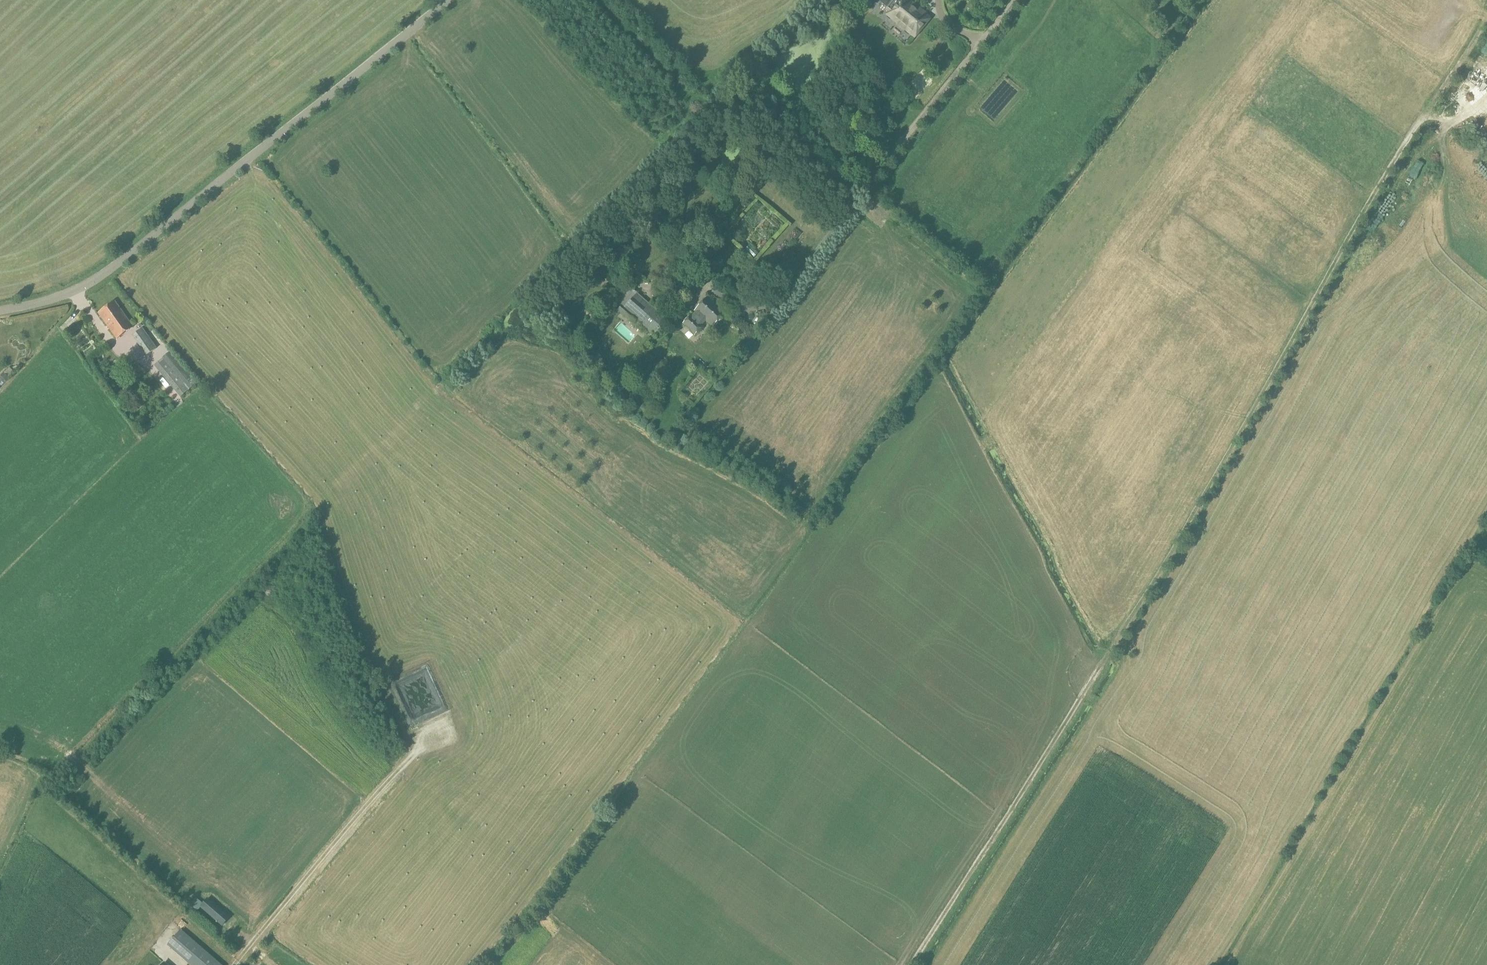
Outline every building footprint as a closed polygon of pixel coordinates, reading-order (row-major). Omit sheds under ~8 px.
[(886,7),(890,10),(887,14),(914,35),(929,17),(907,0),(892,0),(886,7)] [(1413,190),(1417,183),(1409,179),(1405,186),(1413,190)] [(1385,219),(1382,224),(1394,230),(1396,225),(1385,219)] [(752,243),(747,246),(752,256),(758,253),(752,243)] [(654,334),(666,320),(629,288),(617,302),(654,334)] [(712,327),(725,313),(708,297),(695,311),(696,312),(692,316),(691,315),(683,324),(694,335),(703,326),(702,325),(706,320),(712,327)] [(116,339),(133,327),(115,301),(98,313),(116,339)] [(623,320),(615,328),(629,343),(637,334),(623,320)] [(146,356),(156,349),(142,329),(132,336),(146,356)] [(182,394),(186,391),(162,360),(155,366),(175,391),(178,389),(182,394)] [(141,399),(135,405),(138,409),(145,404),(141,399)] [(1415,497),(1421,483),(1414,480),(1409,494),(1415,497)] [(1251,670),(1245,685),(1253,688),(1259,673),(1251,670)] [(222,925),(228,918),(208,900),(202,908),(222,925)] [(180,929),(166,944),(190,964),(221,964),(180,929)]
